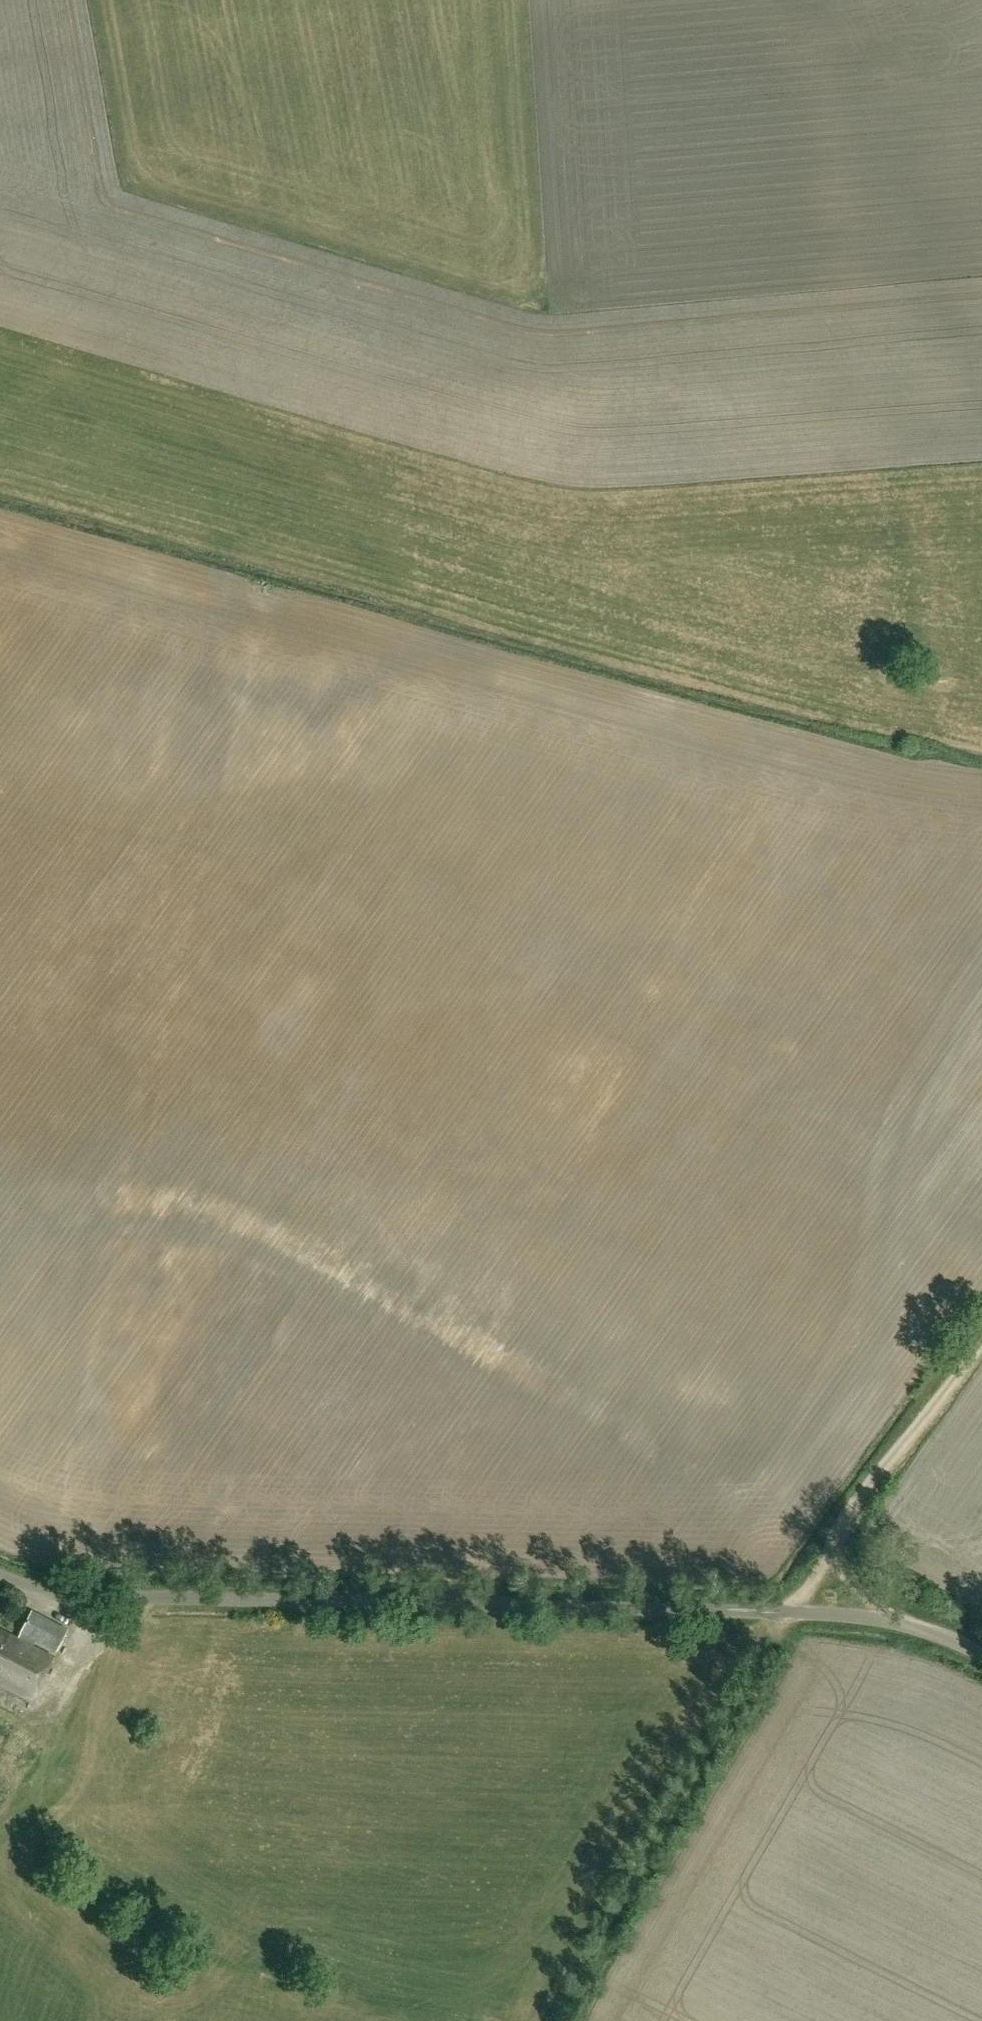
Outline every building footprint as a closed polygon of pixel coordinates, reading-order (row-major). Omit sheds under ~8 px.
[(20,1640),(0,1630),(0,1684),(32,1700),(54,1658),(32,1647),(36,1640),(59,1652),(70,1631),(34,1612),(20,1640)]
